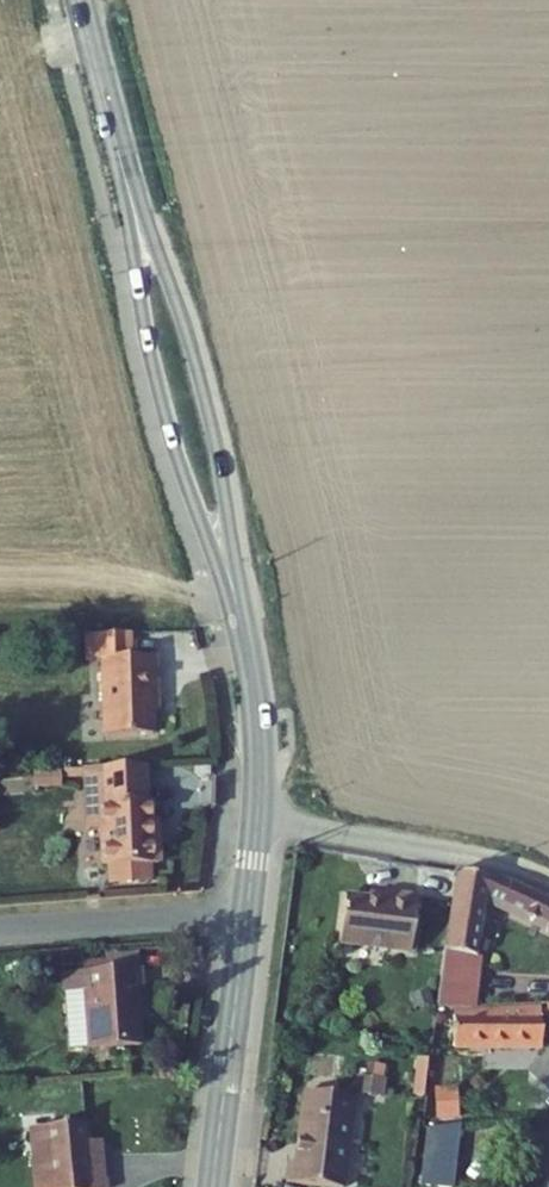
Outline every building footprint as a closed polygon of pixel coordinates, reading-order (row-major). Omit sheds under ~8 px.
[(156,696),(168,696),(167,660),(142,661),(141,637),(95,638),(96,663),(107,662),(110,746),(158,744),(156,696)] [(86,779),(91,863),(150,859),(148,832),(142,834),(141,814),(135,814),(133,777),(86,779)] [(441,1015),(456,1014),(477,1012),(484,962),(481,962),(488,912),(546,930),(548,925),(548,896),(541,891),(518,883),(461,869),(441,1015)] [(345,895),(340,942),(411,951),(419,893),(381,889),(380,900),(345,895)] [(89,978),(94,1057),(142,1052),(140,1011),(149,1010),(146,974),(89,978)] [(477,1012),(456,1014),(459,1046),(548,1038),(545,1005),(477,1012)] [(385,1098),(386,1080),(358,1079),(357,1097),(385,1098)] [(436,1088),(437,1121),(459,1120),(458,1087),(436,1088)] [(296,1147),(290,1178),(355,1185),(364,1118),(314,1112),(309,1149),(296,1147)] [(50,1186),(68,1186),(120,1181),(117,1151),(103,1152),(99,1117),(58,1121),(58,1145),(46,1146),(50,1186)] [(43,1121),(46,1146),(58,1145),(58,1121),(43,1121)] [(460,1129),(426,1127),(424,1175),(458,1176),(460,1129)]
